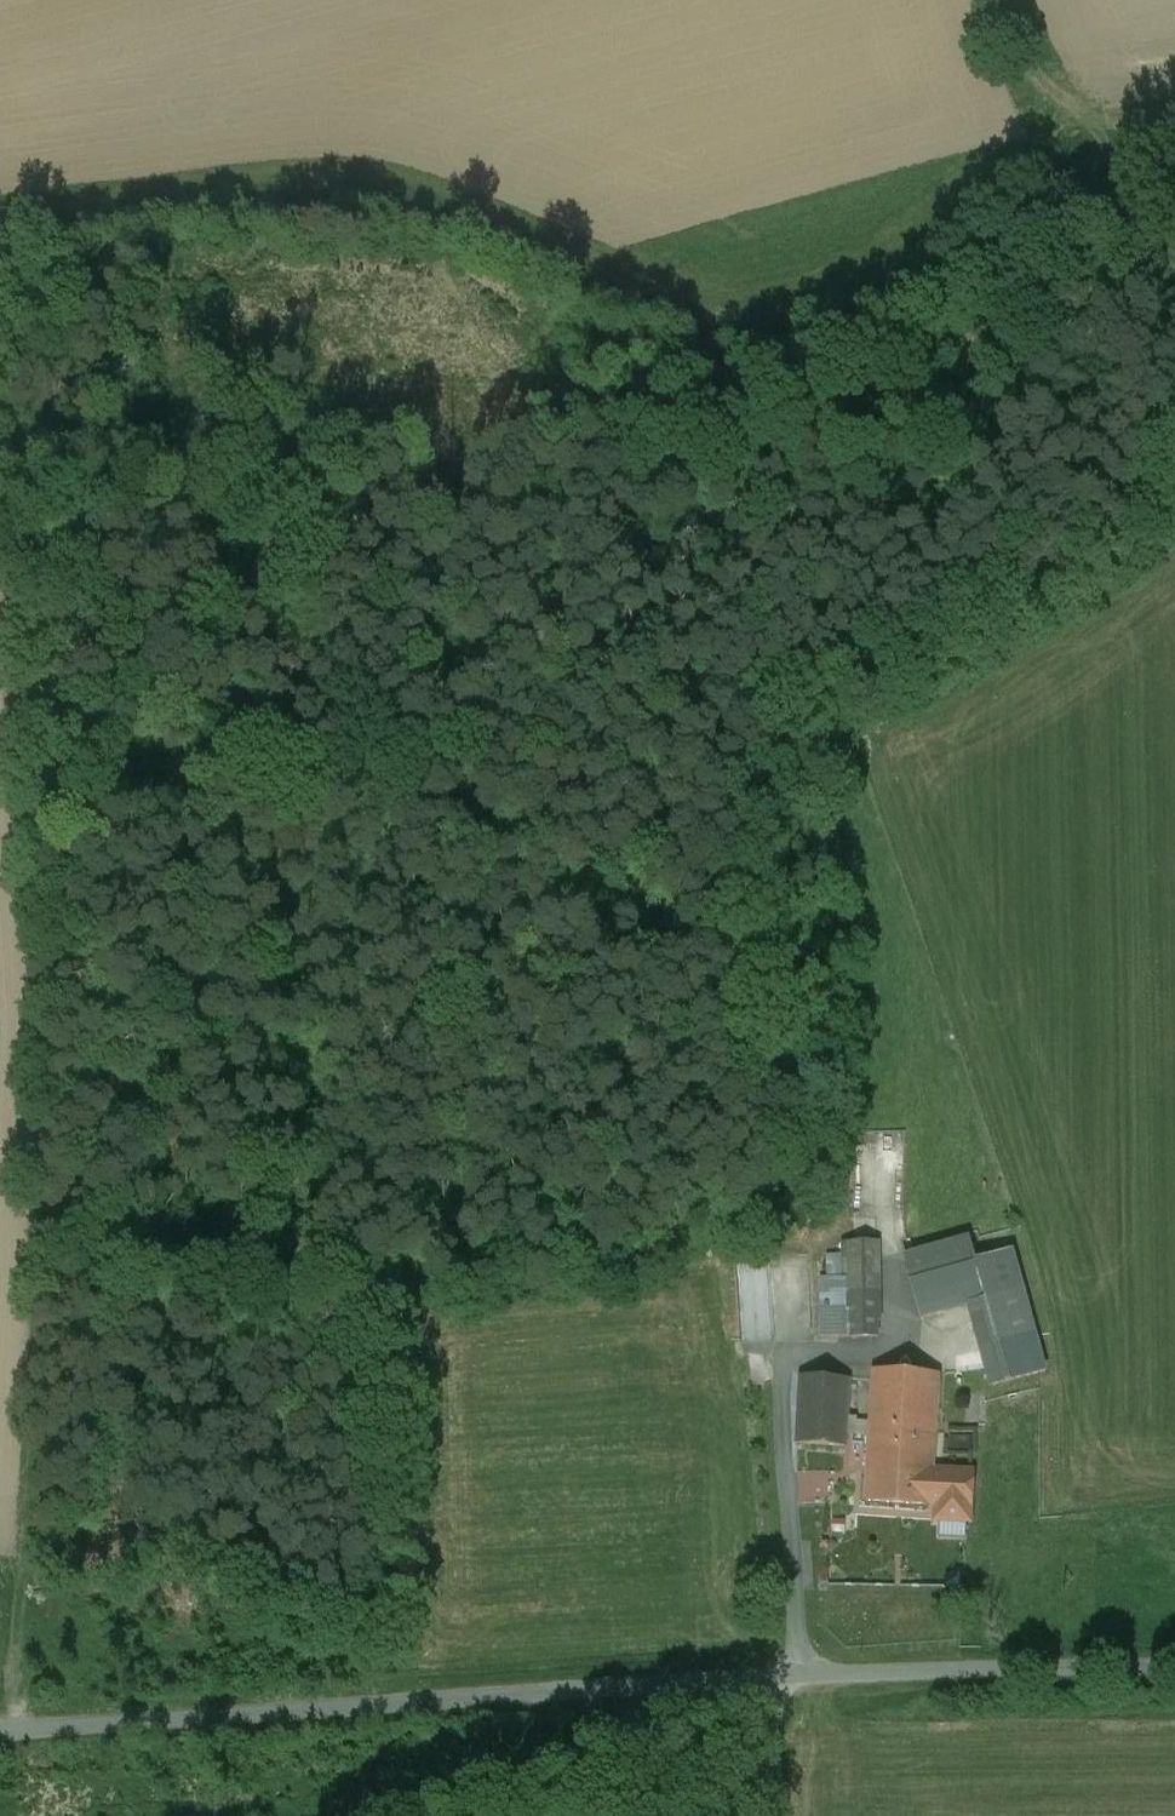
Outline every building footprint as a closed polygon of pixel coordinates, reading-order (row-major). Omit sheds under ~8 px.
[(886,1130),(885,1165),(901,1165),(902,1131),(886,1130)] [(969,1239),(905,1257),(922,1318),(969,1305),(991,1384),(1045,1369),(1013,1253),(976,1263),(970,1242),(969,1239)] [(822,1278),(822,1336),(877,1336),(877,1243),(844,1243),(844,1246),(844,1278),(822,1278)] [(875,1370),(871,1425),(936,1430),(939,1375),(875,1370)] [(797,1445),(845,1448),(846,1434),(847,1417),(849,1380),(801,1377),(797,1445)] [(857,1425),(857,1418),(847,1417),(846,1434),(870,1435),(871,1425),(857,1425)] [(936,1430),(871,1425),(870,1435),(866,1502),(931,1506),(933,1473),(936,1430)] [(972,1475),(933,1473),(931,1506),(940,1506),(939,1518),(970,1519),(972,1475)]
